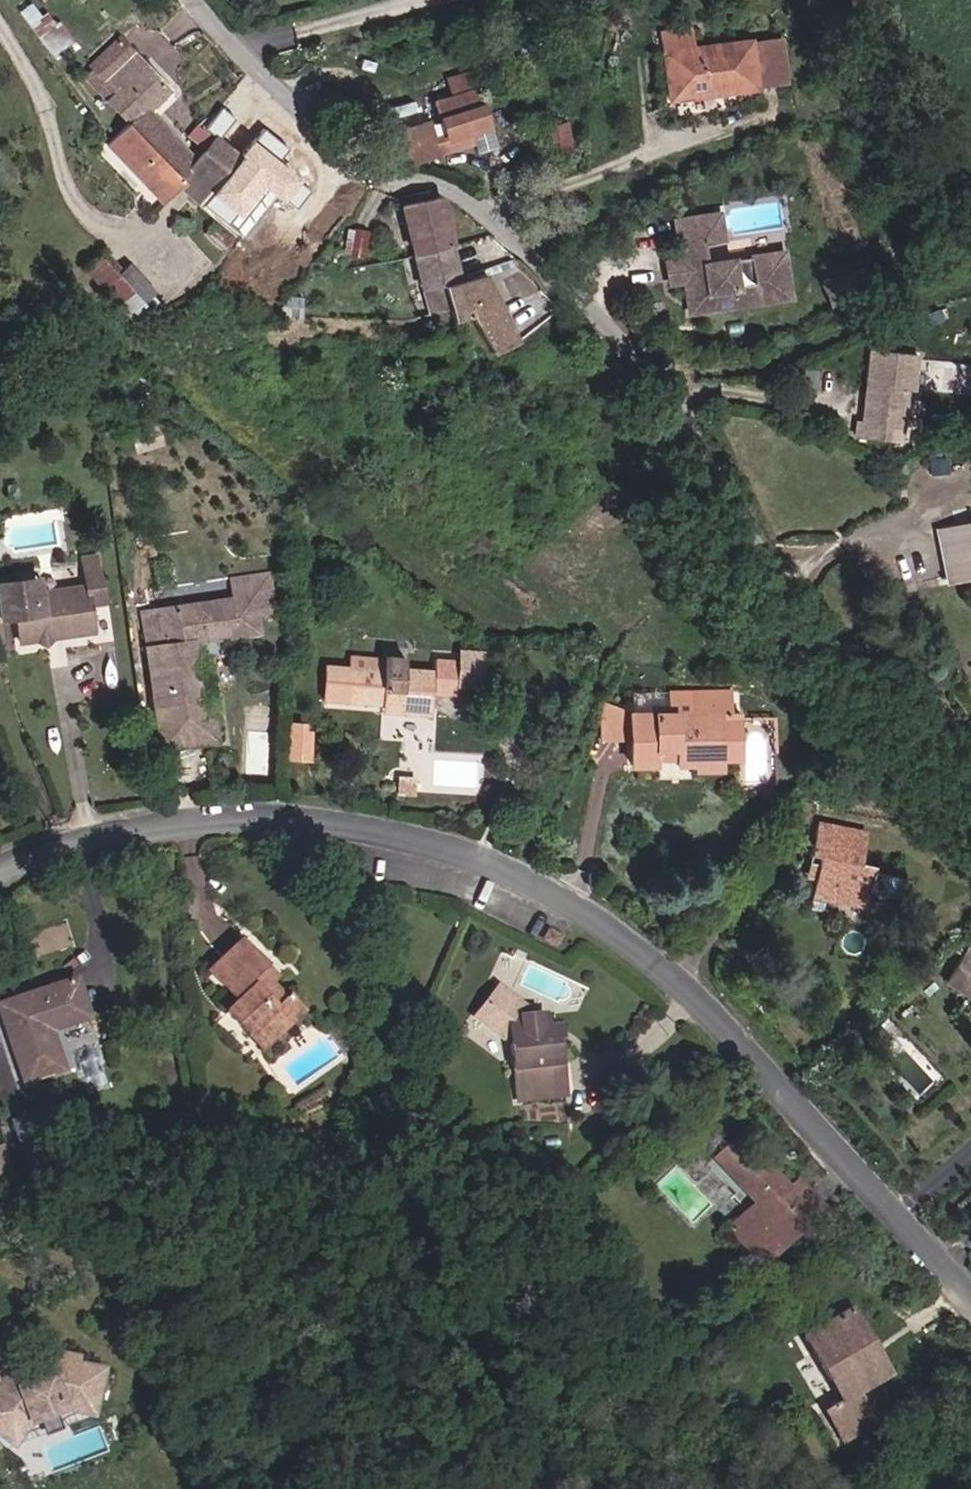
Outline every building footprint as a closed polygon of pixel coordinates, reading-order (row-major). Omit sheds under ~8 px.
[(653,45),(658,45),(666,89),(752,74),(752,72),(743,23),(743,21),(684,32),(681,14),(649,20),(653,45)] [(782,67),(773,18),(743,23),(752,72),(782,67)] [(142,105),(161,87),(114,42),(85,71),(131,116),(142,105)] [(450,97),(471,89),(466,71),(444,78),(450,97)] [(425,123),(395,134),(408,165),(471,140),(469,125),(488,118),(475,87),(471,89),(450,97),(432,104),(441,130),(429,134),(425,123)] [(278,155),(297,132),(299,128),(269,102),(247,127),(278,155)] [(177,171),(192,155),(142,105),(131,116),(125,122),(177,171)] [(180,185),(207,208),(228,189),(239,200),(260,175),(226,148),(210,135),(192,155),(177,171),(125,122),(110,136),(169,193),(180,185)] [(569,123),(540,131),(548,161),(577,153),(569,123)] [(260,175),(278,155),(247,127),(244,124),(226,148),(260,175)] [(400,202),(416,256),(456,246),(439,194),(435,194),(432,188),(422,190),(424,197),(400,202)] [(233,207),(239,200),(228,189),(207,208),(239,237),(252,222),(248,219),(233,207)] [(710,218),(695,220),(700,248),(713,245),(710,218)] [(695,220),(671,223),(677,262),(680,283),(685,314),(784,299),(778,257),(703,267),(700,248),(695,220)] [(369,232),(354,230),(350,257),(364,259),(369,232)] [(456,246),(416,256),(425,288),(434,285),(441,308),(452,304),(446,282),(464,276),(456,246)] [(680,283),(677,262),(662,264),(665,286),(680,283)] [(118,277),(104,264),(91,276),(126,314),(151,292),(129,267),(118,277)] [(827,310),(864,294),(855,271),(818,287),(827,310)] [(490,351),(513,344),(503,312),(500,313),(489,275),(469,280),(468,275),(464,276),(446,282),(452,304),(456,317),(479,310),(490,351)] [(441,308),(434,285),(425,288),(431,310),(441,308)] [(490,351),(479,310),(456,317),(456,322),(444,326),(447,334),(434,338),(407,346),(389,351),(399,384),(443,370),(463,364),(473,361),(472,356),(490,351)] [(899,435),(905,395),(913,395),(917,358),(869,355),(859,423),(854,423),(852,443),(886,445),(886,435),(899,435)] [(921,521),(928,564),(970,557),(970,513),(921,521)] [(94,543),(78,546),(82,573),(37,579),(30,580),(14,568),(0,569),(0,606),(12,604),(15,630),(89,620),(86,592),(100,590),(94,543)] [(35,565),(14,568),(30,580),(37,579),(35,565)] [(226,575),(228,591),(253,590),(255,608),(266,606),(265,596),(263,572),(226,575)] [(146,638),(155,738),(209,733),(207,712),(198,713),(192,646),(201,645),(200,630),(257,625),(255,608),(253,590),(159,599),(163,637),(146,638)] [(159,599),(142,600),(146,638),(163,637),(159,599)] [(327,646),(327,659),(368,660),(368,647),(327,646)] [(367,689),(367,695),(415,696),(415,682),(445,681),(445,648),(416,648),(416,658),(390,658),(388,647),(368,647),(368,660),(327,659),(310,659),(310,687),(367,689)] [(267,684),(246,682),(245,700),(266,702),(267,684)] [(415,709),(415,696),(367,695),(367,708),(415,709)] [(624,738),(625,708),(595,710),(594,738),(624,738)] [(671,761),(691,761),(691,747),(716,747),(717,710),(625,708),(624,738),(624,761),(652,761),(653,743),(671,743),(671,761)] [(716,769),(716,747),(691,747),(691,761),(691,769),(716,769)] [(817,859),(810,887),(824,890),(867,901),(871,887),(896,894),(902,874),(876,867),(874,876),(856,871),(861,854),(865,837),(816,825),(807,856),(817,859)] [(856,871),(874,876),(876,867),(879,858),(861,854),(856,871)] [(824,890),(810,887),(804,911),(817,914),(824,890)] [(208,1002),(232,1026),(241,1016),(257,1030),(284,1004),(268,988),(265,991),(242,967),(247,960),(222,934),(192,963),(218,992),(208,1002)] [(552,940),(541,934),(537,942),(547,948),(552,940)] [(961,952),(941,984),(970,1003),(970,958),(961,952)] [(0,1004),(0,1058),(8,1085),(46,1073),(35,1035),(73,1023),(61,985),(0,1004)] [(494,987),(468,1020),(502,1047),(507,1087),(558,1083),(553,1040),(540,1041),(537,1015),(530,1016),(494,987)] [(540,1041),(553,1040),(550,1014),(537,1015),(540,1041)] [(246,1041),(257,1030),(241,1016),(232,1026),(246,1041)] [(881,1038),(872,1029),(862,1039),(870,1048),(881,1038)] [(558,1083),(507,1087),(508,1102),(559,1098),(558,1083)] [(755,1210),(728,1235),(752,1260),(796,1218),(783,1203),(803,1186),(787,1169),(780,1177),(734,1125),(705,1152),(745,1198),(755,1210)] [(815,1199),(803,1186),(783,1203),(796,1218),(815,1199)] [(719,1225),(728,1235),(755,1210),(745,1198),(719,1225)] [(76,1224),(69,1211),(59,1217),(67,1230),(76,1224)] [(813,1408),(829,1440),(866,1420),(850,1391),(880,1375),(845,1307),(801,1331),(833,1398),(813,1408)] [(1,1379),(0,1381),(0,1441),(9,1447),(26,1425),(59,1413),(87,1418),(96,1372),(72,1366),(73,1359),(50,1355),(45,1377),(14,1388),(1,1379)]
